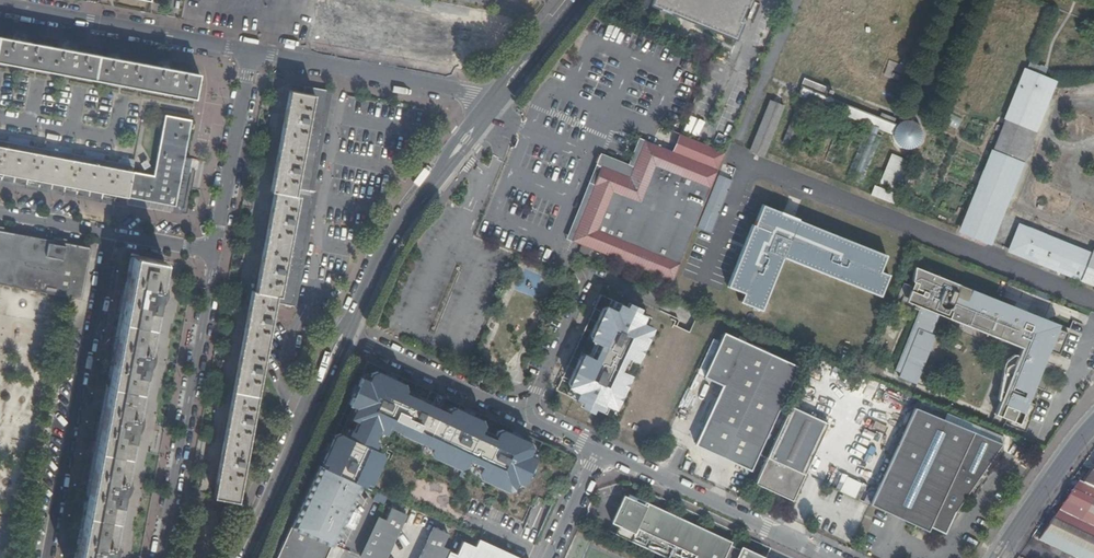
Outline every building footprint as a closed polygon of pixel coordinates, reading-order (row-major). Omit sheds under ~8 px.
[(452,67),(462,12),(387,0),(318,0),(311,44),(452,67)] [(653,0),(732,34),(747,0),(653,0)] [(0,26),(0,60),(192,94),(199,64),(0,26)] [(1050,78),(1026,68),(962,228),(985,237),(1050,78)] [(782,140),(792,144),(809,103),(806,101),(808,97),(825,104),(824,108),(829,111),(831,107),(849,114),(848,118),(853,120),(855,116),(873,124),(872,128),(867,126),(850,168),(866,174),(883,133),(877,130),(879,126),(894,132),(898,122),(827,93),(827,89),(832,91),(833,88),(829,86),(829,85),(804,75),(801,83),(802,84),(799,93),(803,95),(801,100),(799,99),(782,140)] [(253,288),(214,493),(238,497),(275,301),(294,304),(316,189),(312,189),(329,95),(290,87),(271,189),(274,189),(265,240),(256,289),(253,288)] [(786,102),(774,98),(753,148),(766,153),(786,102)] [(192,128),(199,130),(200,120),(168,114),(156,174),(135,171),(136,164),(135,164),(129,196),(177,206),(192,128)] [(128,202),(127,209),(182,218),(183,210),(199,130),(192,128),(177,206),(129,196),(128,202)] [(714,171),(723,149),(680,132),(672,149),(642,137),(627,173),(599,162),(568,236),(592,246),(669,279),(684,244),(714,171)] [(627,173),(642,137),(636,135),(625,160),(598,149),(589,169),(563,234),(568,236),(599,162),(627,173)] [(128,202),(129,196),(135,164),(0,139),(0,178),(128,202)] [(912,155),(895,147),(882,179),(899,187),(912,155)] [(722,173),(717,185),(729,190),(734,178),(722,173)] [(98,204),(127,209),(128,202),(0,178),(0,186),(98,204)] [(897,191),(876,183),(872,192),(893,201),(897,191)] [(713,229),(729,190),(717,185),(701,225),(713,229)] [(785,254),(882,294),(891,272),(881,268),(888,253),(801,217),(799,220),(782,213),(783,209),(766,201),(765,202),(757,222),(755,221),(730,282),(746,289),(742,298),(763,307),(785,254)] [(784,208),(783,209),(782,213),(799,220),(801,217),(801,215),(784,208)] [(1011,247),(1093,280),(1093,253),(1020,224),(1011,247)] [(94,247),(0,229),(0,282),(84,298),(94,247)] [(167,260),(136,254),(80,557),(111,557),(167,260)] [(995,296),(918,265),(916,278),(920,279),(918,285),(911,282),(904,300),(923,308),(900,367),(905,370),(903,375),(920,382),(940,334),(935,332),(943,312),(930,308),(933,302),(958,312),(955,318),(1001,336),(1004,330),(1028,340),(1021,357),(999,412),(1019,420),(1033,384),(1036,386),(1046,360),(1043,358),(1047,347),(1061,353),(1068,340),(1072,327),(1050,318),(1046,328),(1028,321),(1032,311),(995,296)] [(644,319),(648,311),(621,298),(617,306),(610,303),(605,305),(594,328),(594,337),(601,340),(595,353),(589,350),(582,355),(571,379),(571,384),(579,388),(577,394),(603,407),(606,400),(613,404),(618,402),(631,375),(629,369),(623,366),(629,352),(636,356),(640,354),(653,327),(651,322),(644,319)] [(763,437),(796,364),(723,331),(704,375),(721,383),(695,442),(750,466),(763,437)] [(360,483),(363,484),(364,482),(368,484),(380,458),(379,452),(372,449),(375,442),(372,441),(376,431),(386,428),(388,424),(395,427),(396,430),(400,432),(400,434),(417,442),(418,440),(420,441),(425,441),(431,444),(427,452),(428,456),(456,469),(462,467),(465,460),(479,466),(475,473),(476,479),(504,491),(509,489),(513,482),(519,486),(531,459),(525,455),(526,451),(525,442),(501,432),(492,437),(491,440),(477,434),(479,430),(478,421),(453,409),(447,411),(444,417),(437,414),(438,410),(409,396),(406,400),(400,397),(404,390),(401,384),(376,372),(369,375),(355,406),(334,451),(327,448),(320,464),(360,483)] [(755,481),(792,498),(827,419),(789,403),(755,481)] [(902,509),(945,415),(917,403),(902,436),(874,500),(896,510),(898,507),(902,509)] [(1004,440),(945,415),(902,509),(932,522),(947,529),(956,510),(960,503),(1004,440)] [(671,442),(664,439),(659,453),(665,456),(671,442)] [(275,557),(324,557),(332,543),(360,483),(320,464),(298,510),(275,557)] [(1093,488),(1093,468),(1083,483),(1093,488)] [(845,475),(838,490),(854,497),(860,482),(845,475)] [(1083,483),(1079,481),(1075,487),(1068,497),(1056,514),(1039,539),(1053,546),(1079,557),(1093,557),(1093,488),(1083,483)] [(613,532),(628,539),(669,557),(763,557),(765,555),(739,543),(737,546),(728,543),(729,539),(694,523),(660,508),(626,493),(625,495),(622,494),(610,520),(617,523),(613,532)] [(405,511),(391,505),(384,517),(378,515),(359,556),(359,557),(384,557),(405,511)] [(902,509),(901,512),(930,526),(932,522),(902,509)] [(606,530),(613,532),(617,523),(610,520),(606,530)] [(448,550),(450,546),(443,543),(448,531),(432,524),(417,557),(444,557),(448,550)] [(478,537),(474,546),(461,540),(455,553),(448,550),(444,557),(524,557),(478,537)]
